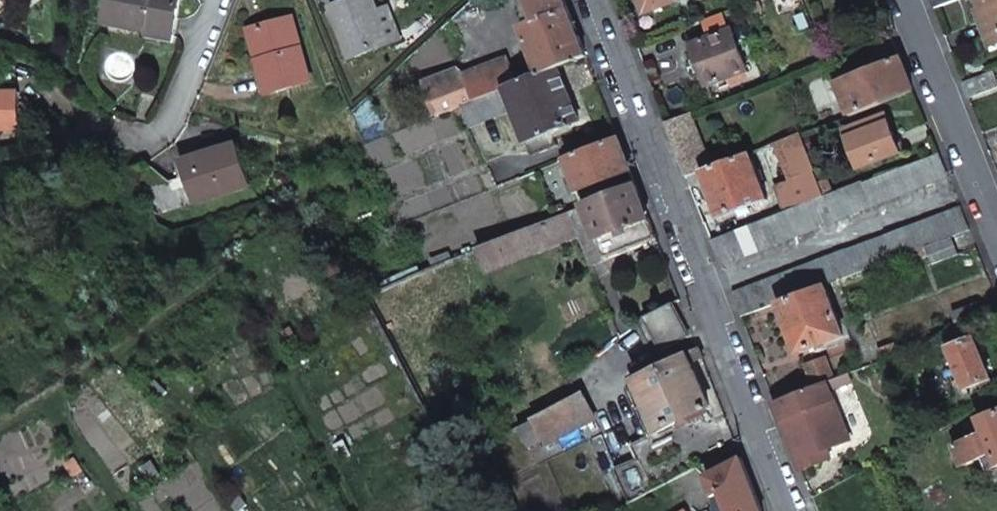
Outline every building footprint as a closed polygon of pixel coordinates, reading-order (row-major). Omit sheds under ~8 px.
[(109,24),(174,37),(181,0),(114,0),(109,24)] [(356,65),(393,50),(372,0),(354,0),(333,9),(356,65)] [(522,28),(540,74),(559,67),(587,55),(565,0),(528,0),(536,22),(522,28)] [(645,13),(678,1),(677,0),(640,0),(645,13)] [(934,9),(956,0),(931,0),(934,9)] [(983,14),(978,16),(986,35),(996,31),(996,0),(977,0),(983,14)] [(268,94),(311,81),(293,18),(258,28),(267,58),(258,61),(268,94)] [(732,30),(691,46),(708,87),(748,72),(732,30)] [(458,69),(424,82),(437,116),(462,106),(499,91),(504,89),(518,83),(508,57),(465,74),(458,69)] [(901,58),(838,83),(850,116),(914,91),(901,58)] [(518,83),(504,89),(513,111),(531,155),(558,145),(553,132),(580,121),(559,67),(540,74),(518,83)] [(964,82),(970,98),(996,88),(996,81),(993,71),(964,82)] [(499,91),(462,106),(471,128),(508,113),(499,91)] [(19,137),(18,99),(0,99),(0,137),(19,137)] [(692,113),(667,123),(689,178),(713,168),(692,113)] [(888,119),(850,134),(862,167),(900,153),(888,119)] [(801,135),(763,150),(787,212),(825,196),(801,135)] [(619,139),(569,159),(587,206),(612,196),(606,181),(632,171),(619,139)] [(193,203),(249,184),(237,144),(179,162),(193,203)] [(713,168),(689,178),(692,189),(708,184),(712,190),(705,193),(708,201),(715,199),(722,219),(752,208),(754,214),(762,211),(760,205),(769,202),(751,154),(713,168)] [(864,181),(825,196),(835,222),(949,177),(940,154),(863,184),(864,181)] [(513,161),(488,170),(496,187),(521,178),(513,161)] [(587,206),(583,207),(590,225),(598,244),(600,243),(607,260),(658,240),(637,185),(612,196),(587,206)] [(787,212),(713,241),(723,267),(835,222),(825,196),(787,212)] [(961,207),(846,251),(855,275),(971,231),(961,207)] [(572,212),(480,250),(487,268),(579,229),(572,212)] [(953,239),(927,248),(933,264),(959,254),(953,239)] [(846,251),(733,294),(742,317),(780,303),(824,286),(855,275),(846,251)] [(824,286),(780,303),(799,354),(843,337),(824,286)] [(673,303),(637,321),(655,355),(691,337),(673,303)] [(979,304),(953,314),(959,329),(985,319),(979,304)] [(974,339),(951,349),(962,379),(948,385),(956,406),(971,400),(967,390),(981,384),(984,390),(993,386),(991,380),(974,339)] [(700,350),(637,382),(653,419),(660,433),(712,406),(693,363),(703,358),(700,350)] [(637,459),(616,470),(630,503),(737,446),(703,358),(693,363),(712,406),(660,433),(653,419),(644,424),(649,436),(632,444),(637,459)] [(637,382),(628,387),(644,424),(653,419),(637,382)] [(828,382),(775,402),(801,470),(821,462),(818,453),(827,449),(850,440),(828,382)] [(536,421),(548,443),(596,418),(584,396),(536,421)] [(956,447),(964,466),(982,458),(988,471),(996,468),(996,413),(980,420),(987,434),(956,447)] [(818,453),(821,462),(831,459),(827,449),(818,453)] [(707,476),(714,497),(723,493),(730,510),(763,510),(742,458),(707,476)]
